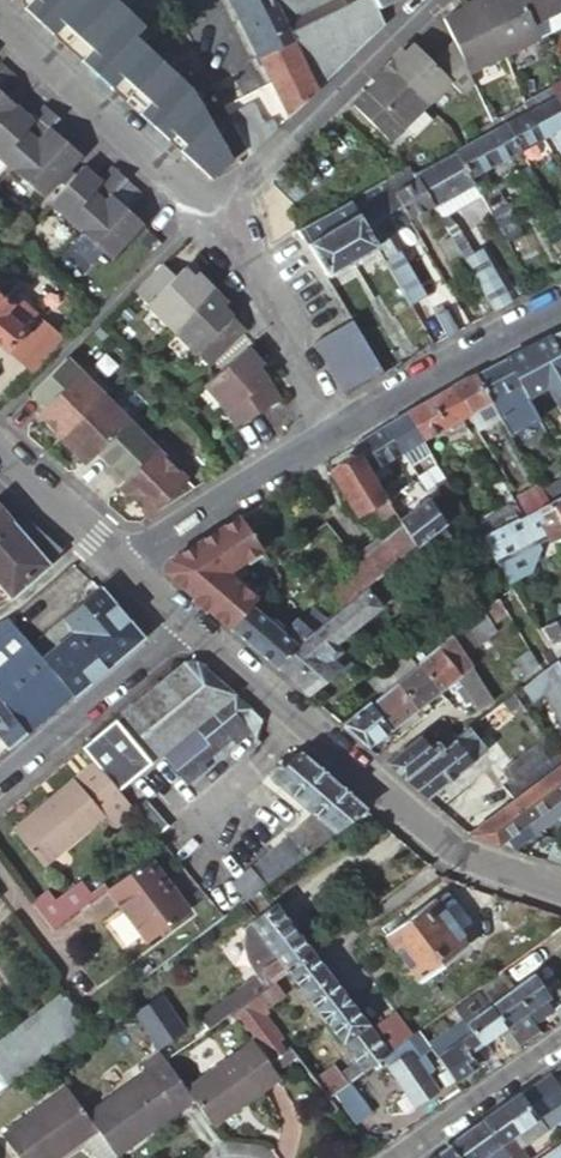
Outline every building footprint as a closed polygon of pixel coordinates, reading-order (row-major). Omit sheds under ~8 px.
[(21,7),(35,19),(52,0),(28,0),(21,7)] [(35,19),(48,31),(59,20),(74,34),(105,0),(52,0),(35,19)] [(74,34),(89,47),(79,58),(93,72),(129,32),(139,22),(115,0),(105,0),(74,34)] [(289,38),(269,0),(229,0),(258,54),(289,38)] [(381,16),(375,5),(373,0),(269,0),(289,38),(316,88),(384,21),(381,16)] [(483,0),(463,0),(465,5),(447,15),(458,38),(472,67),(507,50),(483,0)] [(543,33),(536,17),(528,0),(483,0),(507,50),(543,33)] [(536,17),(560,5),(560,0),(528,0),(536,17)] [(158,58),(129,32),(93,72),(107,84),(118,72),(133,86),(158,58)] [(289,114),(316,88),(289,38),(258,54),(289,114)] [(390,60),(430,101),(454,77),(464,87),(476,75),(472,67),(458,38),(437,59),(418,40),(409,50),(405,46),(390,60)] [(158,58),(133,86),(148,99),(137,111),(150,123),(186,84),(158,58)] [(390,60),(374,76),(379,80),(358,101),(394,137),(430,101),(390,60)] [(16,104),(1,91),(15,75),(0,63),(0,122),(16,104)] [(556,82),(529,97),(527,98),(546,133),(551,130),(560,148),(560,91),(556,82)] [(189,87),(186,84),(150,123),(167,138),(172,132),(185,145),(209,119),(189,87)] [(546,133),(527,98),(504,111),(523,145),(546,133)] [(249,155),(277,127),(262,99),(229,118),(249,155)] [(58,118),(60,116),(46,104),(33,118),(16,104),(0,122),(0,157),(13,169),(58,118)] [(464,144),(460,146),(473,172),(484,166),(523,145),(504,111),(495,116),(481,124),(485,132),(464,144)] [(43,196),(82,153),(66,139),(73,131),(58,118),(13,169),(43,196)] [(249,155),(229,118),(219,123),(241,163),(249,155)] [(185,145),(180,150),(200,169),(201,167),(209,175),(208,177),(232,161),(209,119),(185,145)] [(460,146),(419,169),(437,203),(444,216),(451,212),(485,195),(482,188),(473,172),(460,146)] [(415,161),(395,173),(391,175),(413,215),(437,203),(419,169),(415,161)] [(84,165),(50,201),(82,229),(127,179),(128,178),(114,166),(102,179),(84,165)] [(484,166),(473,172),(482,188),(493,182),(484,166)] [(413,215),(391,175),(356,195),(357,198),(384,249),(412,301),(427,293),(403,249),(407,247),(395,225),(413,215)] [(141,192),(127,179),(82,229),(112,256),(143,221),(128,207),(141,192)] [(493,182),(482,188),(485,195),(491,204),(506,196),(497,180),(493,182)] [(384,249),(357,198),(305,225),(332,275),(384,249)] [(463,252),(494,311),(511,301),(485,253),(475,253),(459,222),(451,212),(444,216),(454,234),(463,252)] [(463,252),(454,234),(443,239),(452,257),(463,252)] [(175,275),(163,262),(135,290),(172,327),(212,288),(197,272),(193,276),(184,267),(175,275)] [(8,279),(1,287),(10,296),(13,292),(18,287),(8,279)] [(1,287),(0,288),(0,346),(4,350),(6,347),(36,313),(13,292),(10,296),(1,287)] [(227,302),(212,288),(172,327),(198,353),(236,320),(223,306),(227,302)] [(433,316),(445,338),(456,332),(444,311),(433,316)] [(36,313),(6,347),(32,370),(62,336),(36,313)] [(384,372),(355,318),(315,340),(345,394),(384,372)] [(236,320),(198,353),(208,364),(244,329),(236,320)] [(550,336),(560,355),(560,330),(550,336)] [(506,360),(518,383),(537,373),(546,390),(560,382),(560,355),(550,336),(506,360)] [(249,346),(205,383),(225,405),(226,406),(228,409),(238,425),(281,399),(267,377),(258,368),(264,363),(249,346)] [(66,357),(31,392),(44,406),(35,414),(59,438),(104,393),(109,389),(85,365),(79,371),(66,357)] [(502,423),(531,406),(518,383),(506,360),(476,376),(491,403),(495,410),(502,423)] [(272,373),(264,363),(258,368),(267,377),(272,373)] [(476,376),(451,390),(467,416),(491,403),(476,376)] [(406,414),(422,441),(461,420),(467,416),(451,390),(406,414)] [(104,393),(59,438),(77,457),(84,450),(91,458),(97,451),(111,465),(145,436),(145,435),(132,422),(136,417),(120,401),(116,405),(104,393)] [(401,453),(410,468),(431,456),(422,441),(406,414),(376,432),(392,459),(399,454),(401,453)] [(392,459),(376,432),(353,446),(359,456),(369,472),(392,459)] [(492,434),(481,440),(491,457),(502,451),(492,434)] [(164,455),(145,435),(145,436),(111,465),(125,479),(118,486),(149,517),(187,479),(180,472),(185,466),(169,451),(164,455)] [(381,522),(396,512),(376,483),(369,472),(359,456),(330,474),(356,516),(371,507),(381,522)] [(439,468),(417,480),(425,493),(438,486),(447,482),(439,468)] [(560,495),(560,470),(537,483),(538,486),(547,502),(560,495)] [(445,497),(434,504),(431,501),(401,520),(404,525),(418,547),(464,509),(447,482),(438,486),(445,497)] [(516,498),(525,513),(547,502),(538,486),(516,498)] [(480,536),(495,560),(509,583),(530,571),(538,547),(534,540),(560,527),(560,495),(547,502),(525,513),(512,520),(480,536)] [(259,504),(239,517),(249,531),(269,517),(259,504)] [(518,512),(515,507),(507,511),(510,516),(518,512)] [(0,511),(0,532),(10,523),(0,511)] [(249,531),(239,517),(193,547),(219,569),(224,573),(225,573),(244,561),(261,550),(261,549),(258,545),(249,531)] [(23,519),(10,523),(47,565),(56,557),(23,519)] [(10,523),(0,532),(0,588),(9,598),(10,599),(47,565),(10,523)] [(354,558),(373,584),(418,547),(404,525),(384,541),(380,537),(354,558)] [(219,569),(193,547),(169,562),(166,574),(195,599),(219,569)] [(272,666),(368,588),(373,584),(354,558),(321,586),(328,594),(300,617),(298,618),(297,619),(285,633),(281,629),(284,625),(274,617),(276,615),(269,609),(263,616),(251,604),(250,604),(231,630),(272,666)] [(219,569),(195,599),(226,626),(252,596),(225,573),(224,573),(219,569)] [(140,637),(97,587),(60,617),(73,632),(41,658),(71,695),(140,637)] [(272,666),(307,696),(339,669),(346,677),(357,669),(336,643),(382,606),(368,588),(272,666)] [(507,612),(498,596),(484,608),(493,623),(507,612)] [(493,623),(484,608),(468,621),(480,642),(497,629),(493,623)] [(544,640),(548,648),(552,653),(557,661),(560,659),(560,617),(538,630),(544,640)] [(0,623),(0,701),(26,733),(71,695),(41,658),(28,643),(3,621),(0,623)] [(480,642),(468,621),(452,634),(465,654),(480,642)] [(478,712),(493,701),(465,654),(452,634),(417,662),(420,665),(439,690),(455,677),(465,693),(478,712)] [(546,658),(552,653),(548,648),(542,652),(546,658)] [(526,677),(540,667),(530,650),(516,660),(519,666),(523,672),(526,677)] [(511,697),(518,708),(539,693),(560,676),(560,669),(557,661),(543,672),(511,697)] [(248,729),(262,718),(198,663),(183,664),(121,715),(155,753),(156,753),(159,757),(163,754),(185,779),(204,764),(200,760),(230,736),(234,740),(248,729)] [(420,665),(399,682),(418,708),(439,690),(420,665)] [(517,676),(523,672),(519,666),(513,670),(517,676)] [(539,693),(560,730),(560,676),(539,693)] [(370,700),(369,702),(391,730),(418,708),(399,682),(373,703),(370,700)] [(26,733),(0,701),(0,741),(6,749),(26,733)] [(369,702),(341,725),(368,749),(391,730),(369,702)] [(113,721),(82,748),(93,763),(116,790),(148,763),(113,721)] [(386,763),(405,780),(451,744),(438,728),(423,739),(420,736),(386,763)] [(486,752),(469,730),(458,738),(451,744),(405,780),(427,798),(486,752)] [(553,735),(543,743),(559,764),(560,762),(560,745),(553,735)] [(543,743),(541,740),(502,769),(509,779),(503,784),(513,798),(538,779),(559,764),(543,743)] [(264,885),(365,809),(300,752),(283,765),(269,776),(316,817),(249,868),(264,885)] [(559,764),(538,779),(560,808),(560,762),(559,764)] [(112,828),(134,810),(116,790),(93,763),(71,781),(75,786),(52,805),(48,800),(10,831),(44,872),(48,868),(44,864),(103,816),(112,828)] [(510,801),(522,817),(527,824),(534,832),(539,829),(560,812),(560,808),(538,779),(513,798),(510,801)] [(71,781),(48,800),(52,805),(75,786),(71,781)] [(510,801),(467,833),(468,834),(512,849),(534,832),(527,824),(522,817),(510,801)] [(150,857),(108,887),(146,939),(188,907),(150,857)] [(226,886),(239,904),(264,885),(249,868),(226,886)] [(98,874),(36,901),(47,925),(109,898),(98,874)] [(204,1025),(205,1027),(231,1008),(272,979),(286,968),(310,951),(274,901),(247,921),(250,925),(274,958),(258,970),(259,972),(255,976),(198,1017),(201,1021),(196,1024),(200,1028),(204,1025)] [(418,981),(466,946),(432,901),(385,935),(418,981)] [(258,970),(274,958),(250,925),(244,929),(241,946),(244,960),(255,976),(259,972),(258,970)] [(349,1003),(310,951),(286,968),(324,1021),(349,1003)] [(547,995),(531,972),(509,988),(524,1011),(525,1011),(544,997),(547,995)] [(231,1008),(252,1038),(261,1049),(271,1041),(278,1036),(260,1012),(266,1008),(263,1005),(281,992),(272,979),(231,1008)] [(544,997),(552,1008),(554,1010),(560,1005),(560,989),(559,986),(547,995),(544,997)] [(487,1003),(475,987),(451,1004),(463,1021),(470,1031),(464,1036),(473,1048),(504,1026),(487,1003)] [(506,1024),(518,1040),(536,1027),(532,1021),(525,1011),(524,1011),(509,988),(487,1003),(504,1026),(506,1024)] [(37,1009),(60,1040),(86,1020),(63,990),(53,997),(37,1009)] [(132,1012),(156,1045),(181,1028),(157,994),(132,1012)] [(544,997),(525,1011),(532,1021),(552,1008),(544,997)] [(384,1052),(349,1003),(324,1021),(352,1060),(360,1070),(382,1054),(384,1052)] [(12,1076),(42,1053),(60,1040),(37,1009),(0,1037),(0,1062),(12,1076)] [(456,1025),(464,1036),(470,1031),(463,1021),(456,1025)] [(426,1022),(416,1029),(428,1045),(438,1038),(426,1022)] [(297,1041),(306,1053),(324,1040),(315,1028),(297,1041)] [(416,1029),(409,1034),(384,1052),(382,1054),(388,1063),(386,1064),(415,1104),(435,1090),(421,1071),(428,1065),(419,1052),(428,1045),(416,1029)] [(506,1030),(500,1035),(513,1053),(519,1048),(506,1030)] [(438,1038),(428,1045),(453,1079),(476,1063),(468,1051),(473,1048),(464,1036),(456,1041),(448,1031),(438,1038)] [(193,1096),(212,1122),(279,1073),(274,1068),(268,1059),(261,1049),(252,1038),(185,1086),(193,1096)] [(261,1049),(268,1059),(278,1051),(271,1041),(261,1049)] [(289,1047),(293,1054),(297,1059),(306,1053),(297,1041),(289,1047)] [(268,1059),(274,1068),(293,1054),(289,1047),(287,1045),(278,1051),(268,1059)] [(139,1059),(145,1068),(162,1055),(155,1047),(139,1059)] [(306,1053),(297,1059),(306,1071),(314,1065),(306,1053)] [(96,1125),(115,1152),(193,1096),(185,1086),(163,1057),(162,1055),(145,1068),(86,1111),(96,1125)] [(323,1096),(325,1095),(329,1091),(346,1080),(360,1070),(352,1060),(334,1073),(329,1067),(320,1073),(312,1079),(323,1096)] [(533,1083),(551,1108),(560,1101),(560,1067),(559,1064),(533,1083)] [(306,1071),(312,1079),(320,1073),(314,1065),(306,1071)] [(346,1080),(329,1091),(350,1122),(367,1111),(346,1080)] [(484,1118),(510,1156),(512,1157),(532,1157),(515,1134),(551,1108),(533,1083),(484,1118)] [(81,1136),(96,1125),(86,1111),(66,1084),(0,1131),(0,1133),(17,1157),(50,1157),(81,1136)] [(449,1143),(461,1157),(479,1157),(483,1155),(485,1157),(507,1157),(510,1156),(484,1118),(449,1143)] [(115,1152),(96,1125),(81,1136),(97,1157),(107,1157),(115,1152)] [(428,1157),(461,1157),(449,1143),(428,1157)] [(542,1157),(560,1157),(560,1144),(542,1157)]
